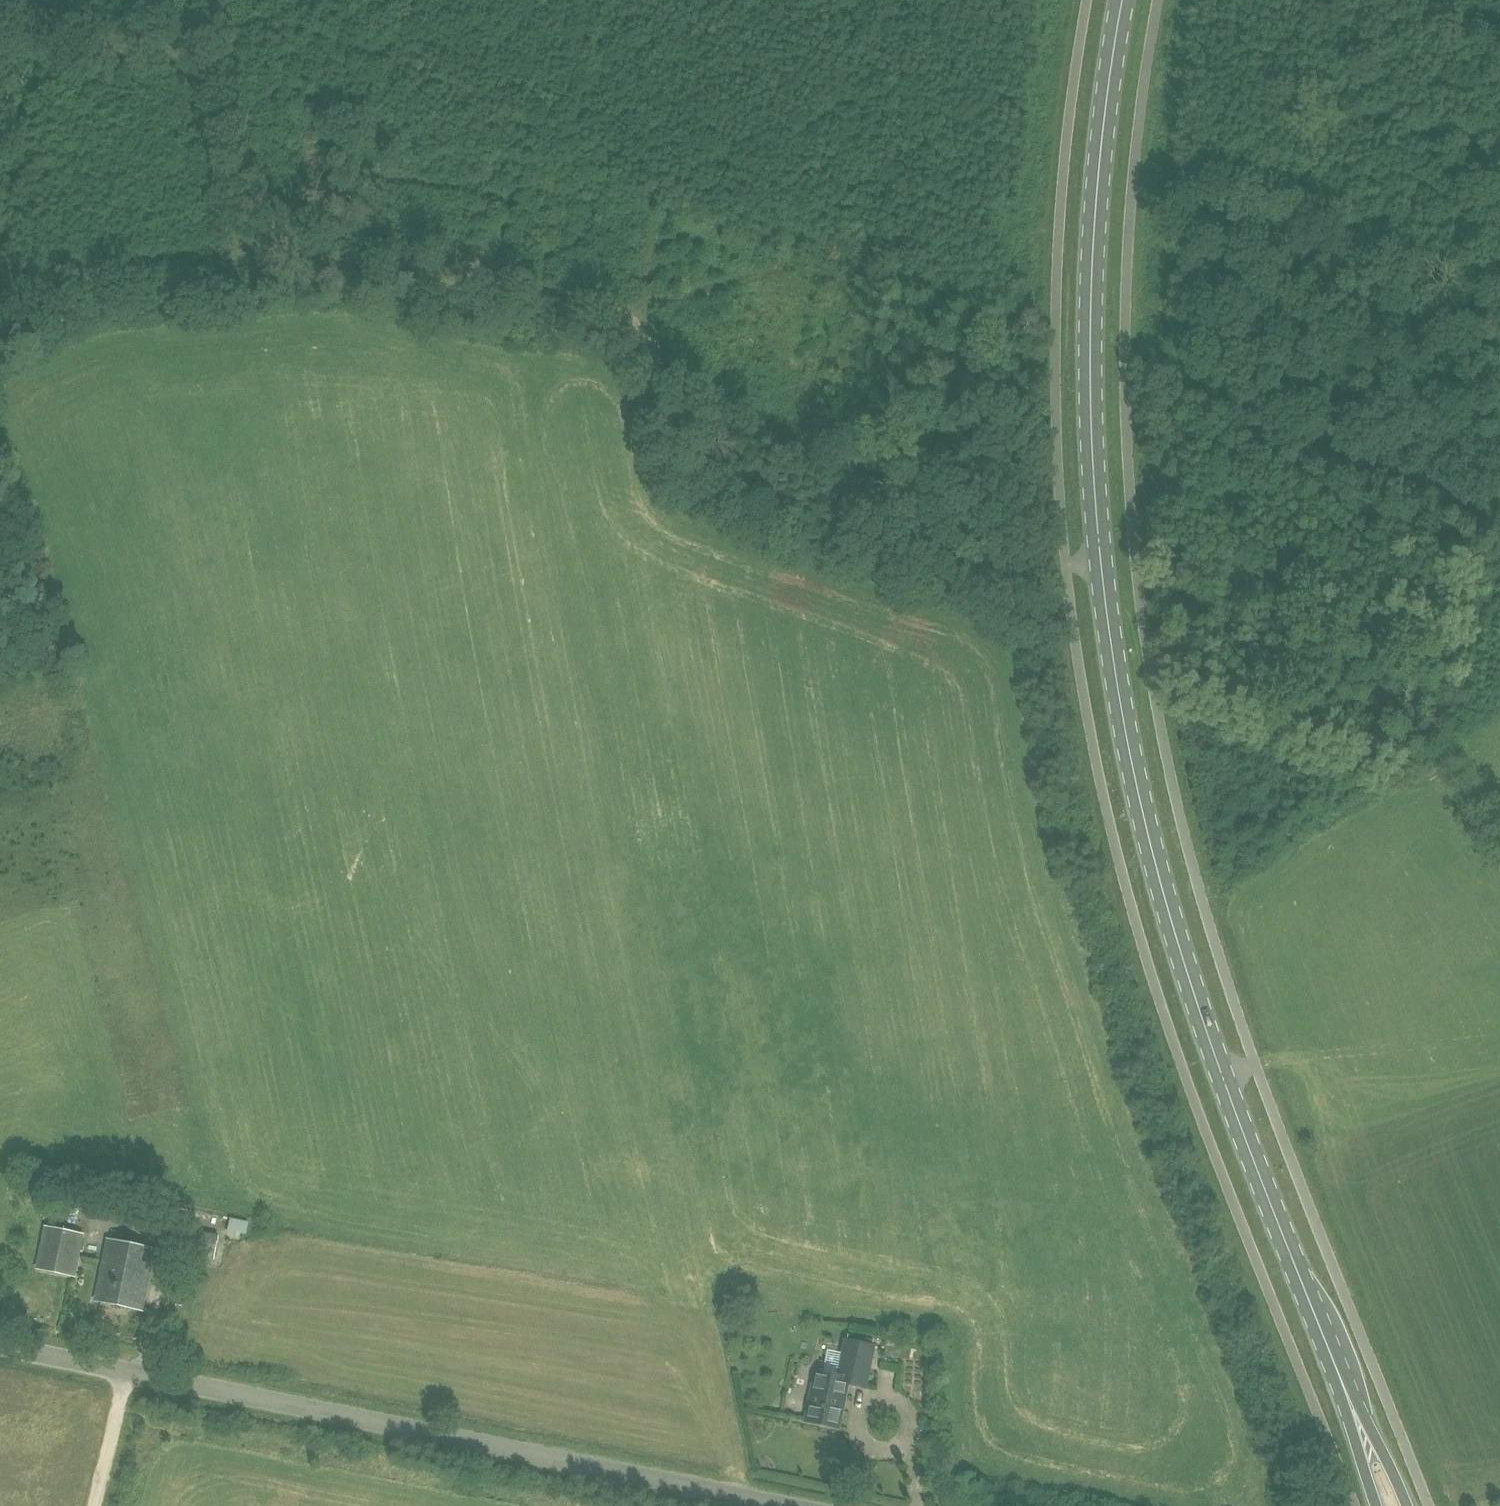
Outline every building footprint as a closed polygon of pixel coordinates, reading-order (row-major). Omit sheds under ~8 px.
[(70,1187),(67,1203),(80,1205),(84,1190),(70,1187)] [(216,1215),(215,1230),(240,1230),(240,1215),(216,1215)] [(82,1234),(46,1226),(37,1267),(74,1274),(82,1234)] [(183,1252),(214,1258),(218,1242),(186,1236),(183,1252)] [(140,1309),(153,1249),(109,1239),(96,1299),(140,1309)] [(866,1387),(874,1345),(845,1339),(838,1375),(816,1371),(806,1420),(838,1426),(847,1383),(866,1387)]
